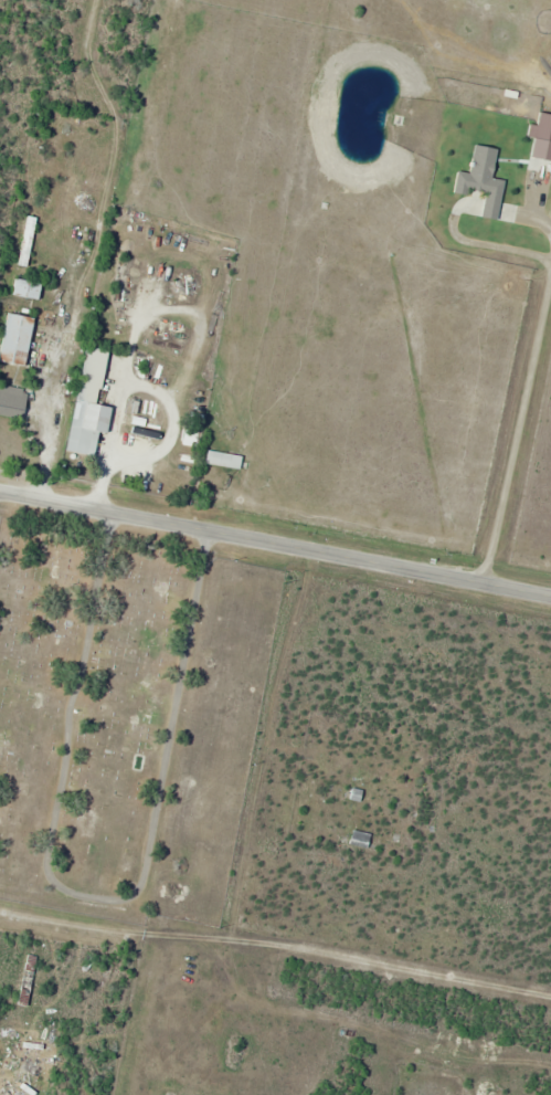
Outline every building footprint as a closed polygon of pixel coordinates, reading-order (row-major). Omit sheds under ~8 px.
[(45,285),(17,277),(12,295),(40,303),(45,285)] [(27,368),(37,318),(10,313),(1,363),(27,368)] [(69,452),(101,457),(109,407),(101,406),(110,350),(86,346),(69,452)] [(25,419),(29,389),(0,385),(0,416),(25,419)] [(243,455),(209,452),(208,466),(242,469),(243,455)] [(363,791),(347,787),(345,798),(361,801),(363,791)] [(37,957),(27,955),(18,1005),(28,1007),(37,957)] [(23,1047),(11,1051),(27,1094),(41,1094),(23,1047)]
